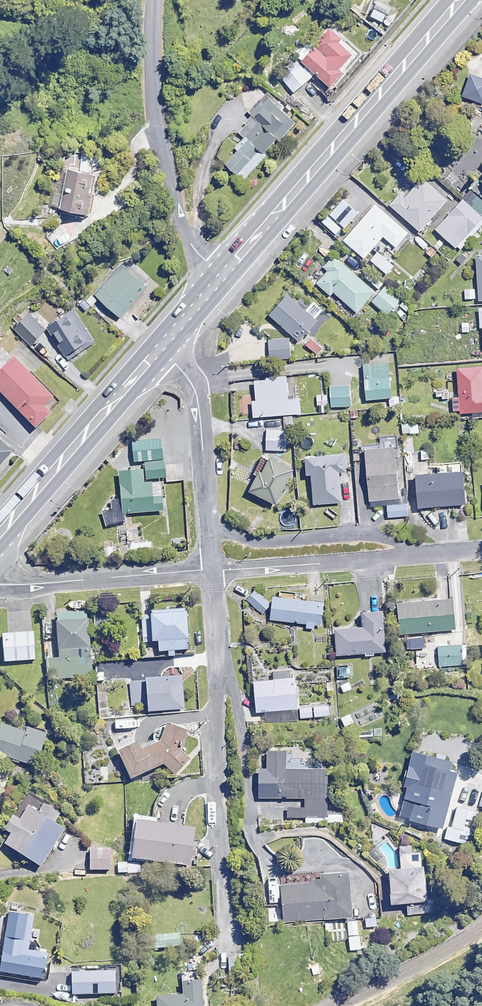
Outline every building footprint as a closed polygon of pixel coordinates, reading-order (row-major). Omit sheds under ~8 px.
[(326,29),(295,62),(301,67),(285,85),(295,95),(313,75),(328,88),(358,56),(341,40),(343,38),(329,25),(326,29)] [(469,73),(461,97),(481,104),(481,78),(469,73)] [(245,137),(263,156),(294,124),(266,98),(260,104),(256,99),(246,110),(256,119),(242,134),(245,137)] [(263,156),(245,137),(234,149),(238,152),(225,165),(243,182),(265,158),(263,156)] [(91,215),(97,172),(70,168),(63,211),(91,215)] [(410,229),(439,199),(417,177),(388,207),(410,229)] [(407,232),(375,204),(344,239),(365,257),(382,236),(395,247),(407,232)] [(468,221),(452,206),(431,229),(447,244),(468,221)] [(340,228),(325,214),(319,220),(335,234),(340,228)] [(374,290),(333,255),(322,269),(326,273),(316,286),(330,297),(334,292),(356,311),(374,290)] [(146,288),(120,265),(94,295),(120,318),(146,288)] [(401,298),(384,284),(371,300),(387,314),(401,298)] [(317,319),(288,295),(271,317),(299,340),(317,319)] [(47,331),(25,312),(12,327),(33,346),(47,331)] [(73,312),(48,327),(68,359),(92,344),(73,312)] [(289,336),(269,337),(270,358),(290,358),(289,336)] [(324,347),(312,337),(305,345),(317,356),(324,347)] [(361,364),(360,355),(347,355),(348,364),(361,364)] [(1,360),(0,361),(0,398),(26,421),(46,399),(1,360)] [(390,397),(387,361),(363,363),(366,399),(390,397)] [(456,367),(459,412),(481,410),(481,382),(481,366),(456,367)] [(286,398),(286,376),(254,376),(255,415),(300,413),(299,398),(286,398)] [(449,397),(447,383),(434,385),(436,399),(449,397)] [(351,405),(350,385),(330,386),(331,406),(351,405)] [(327,394),(316,395),(317,405),(327,405),(327,394)] [(422,422),(402,422),(402,433),(422,433),(422,422)] [(287,449),(286,428),(266,429),(266,450),(287,449)] [(394,445),(363,448),(364,462),(358,462),(359,473),(364,473),(367,501),(387,499),(388,517),(408,516),(406,497),(399,498),(394,445)] [(344,470),(343,454),(306,456),(307,472),(312,472),(313,503),(341,501),(340,492),(353,491),(351,470),(344,470)] [(291,468),(267,456),(260,468),(258,467),(247,488),(274,502),(291,468)] [(164,462),(145,463),(146,478),(166,477),(164,462)] [(140,468),(113,472),(120,515),(146,511),(140,468)] [(464,502),(462,470),(415,473),(417,505),(464,502)] [(151,542),(130,542),(130,554),(152,553),(151,542)] [(270,604),(254,591),(247,599),(264,612),(270,604)] [(270,604),(268,619),(306,624),(305,628),(319,629),(322,602),(271,596),(270,604)] [(454,630),(451,598),(396,603),(398,634),(454,630)] [(141,618),(143,637),(148,641),(157,641),(158,651),(167,651),(167,657),(175,656),(174,650),(187,649),(184,609),(146,612),(141,618)] [(336,655),(341,655),(364,654),(364,657),(374,656),(374,654),(384,654),(383,612),(361,612),(362,628),(335,629),(336,655)] [(60,648),(88,646),(86,615),(55,617),(57,649),(60,648)] [(42,639),(11,641),(14,672),(45,670),(42,639)] [(463,665),(461,645),(438,647),(440,667),(463,665)] [(88,646),(60,648),(60,659),(47,659),(48,685),(68,684),(69,703),(81,702),(80,683),(94,682),(93,665),(92,646),(88,646)] [(432,652),(418,653),(418,667),(432,667),(432,652)] [(144,677),(144,681),(131,681),(132,707),(145,706),(146,711),(183,709),(181,675),(144,677)] [(296,709),(294,677),(252,681),(254,712),(296,709)] [(329,716),(328,705),(300,708),(301,719),(329,716)] [(354,724),(350,714),(340,718),(344,728),(354,724)] [(0,724),(0,755),(34,766),(44,734),(26,728),(25,731),(0,724)] [(181,751),(186,731),(164,724),(158,742),(138,751),(134,742),(118,749),(130,778),(163,764),(174,774),(189,759),(181,751)] [(282,748),(263,749),(265,791),(279,790),(280,799),(304,798),(305,808),(287,809),(288,819),(305,818),(305,824),(342,823),(341,813),(328,814),(326,768),(283,770),(282,748)] [(451,760),(409,751),(401,785),(404,786),(401,802),(413,804),(409,821),(443,829),(456,771),(449,770),(451,760)] [(57,841),(64,829),(52,822),(57,813),(43,804),(38,813),(26,806),(18,819),(12,815),(0,836),(0,842),(41,866),(53,847),(56,849),(60,842),(57,841)] [(480,812),(457,807),(449,840),(473,846),(480,812)] [(188,855),(193,856),(194,845),(190,844),(192,827),(133,819),(127,857),(187,865),(188,855)] [(411,853),(410,845),(398,846),(401,867),(386,869),(390,903),(425,899),(421,852),(411,853)] [(110,850),(91,849),(90,869),(110,870),(110,850)] [(127,862),(116,862),(116,873),(127,873),(127,862)] [(347,872),(319,874),(320,882),(279,885),(282,922),(351,916),(347,872)] [(8,913),(0,968),(0,972),(46,979),(50,954),(28,950),(33,916),(8,913)] [(377,915),(366,917),(367,928),(379,927),(377,915)] [(359,935),(357,920),(347,921),(349,937),(359,935)] [(179,946),(178,933),(153,935),(154,948),(179,946)] [(129,976),(79,975),(78,1000),(129,1001),(129,976)] [(158,1005),(203,1005),(201,980),(182,982),(183,994),(157,996),(158,1005)]
